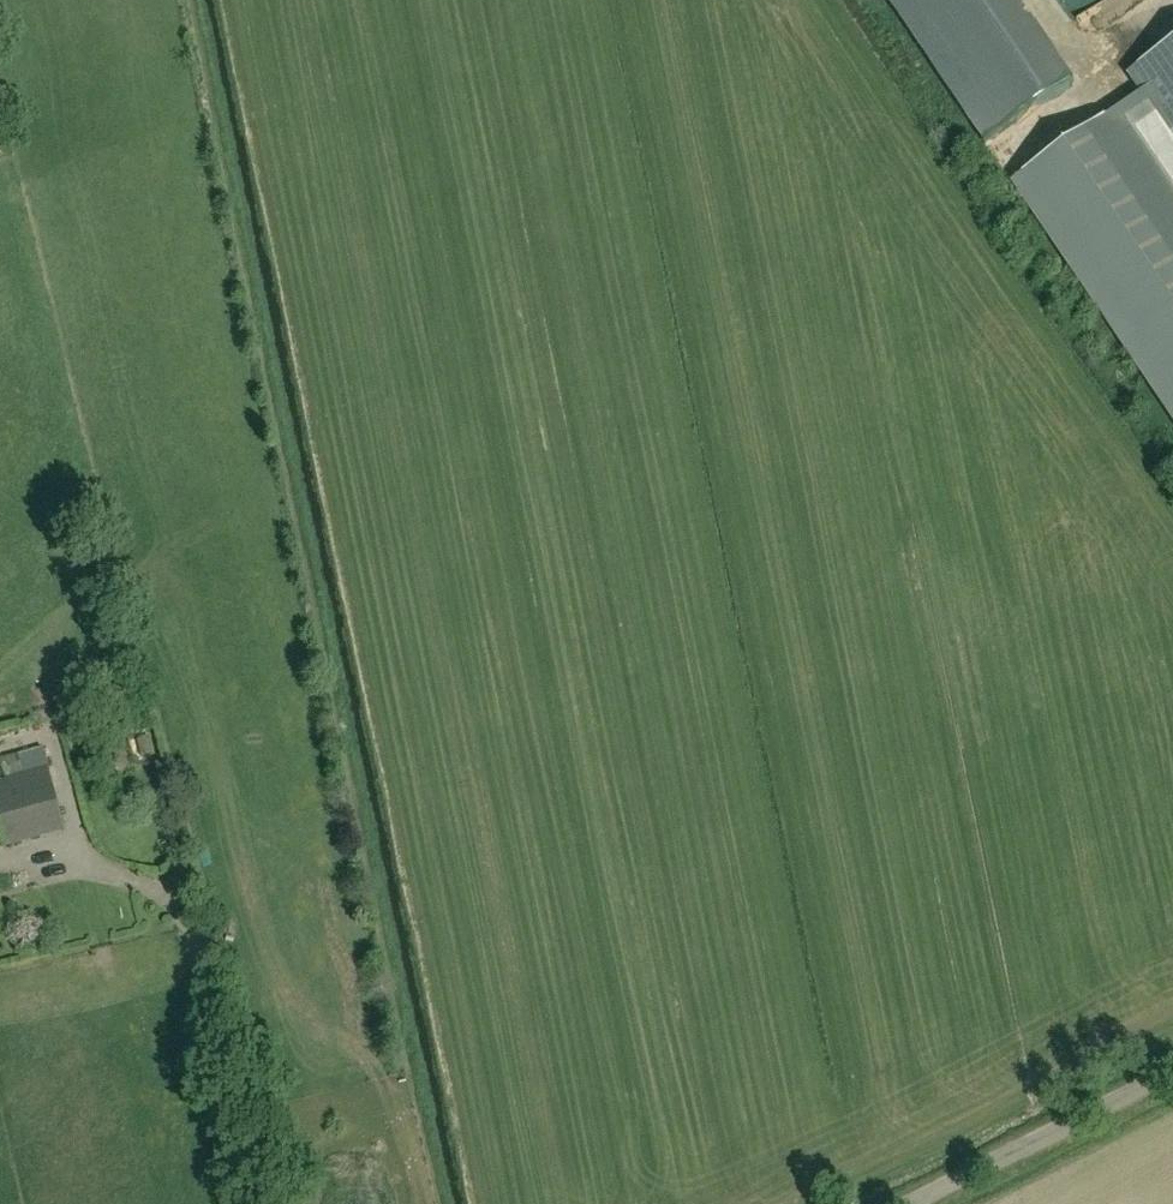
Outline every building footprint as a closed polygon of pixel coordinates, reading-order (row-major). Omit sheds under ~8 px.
[(1129,75),(1172,139),(1172,45),(1129,75)] [(1121,108),(1011,183),(1172,422),(1172,184),(1121,108)] [(0,776),(0,818),(6,842),(67,825),(50,762),(0,776)]
